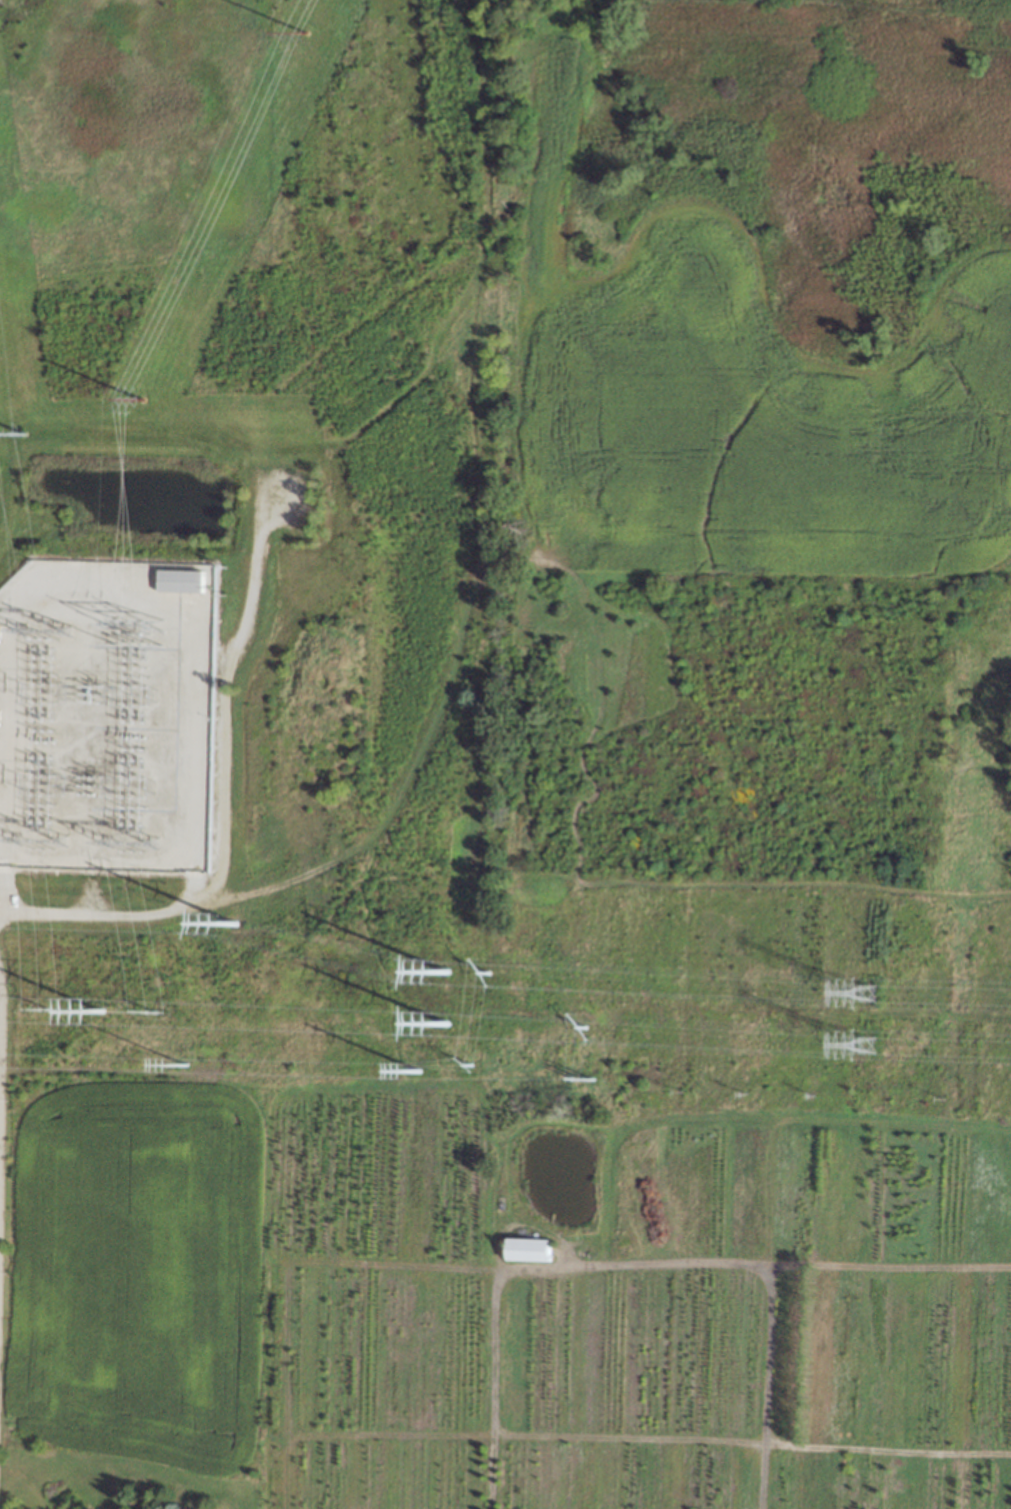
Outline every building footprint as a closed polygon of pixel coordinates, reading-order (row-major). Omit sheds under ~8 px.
[(206,591),(206,570),(162,569),(162,590),(206,591)] [(510,1239),(510,1260),(553,1262),(553,1241),(510,1239)]
